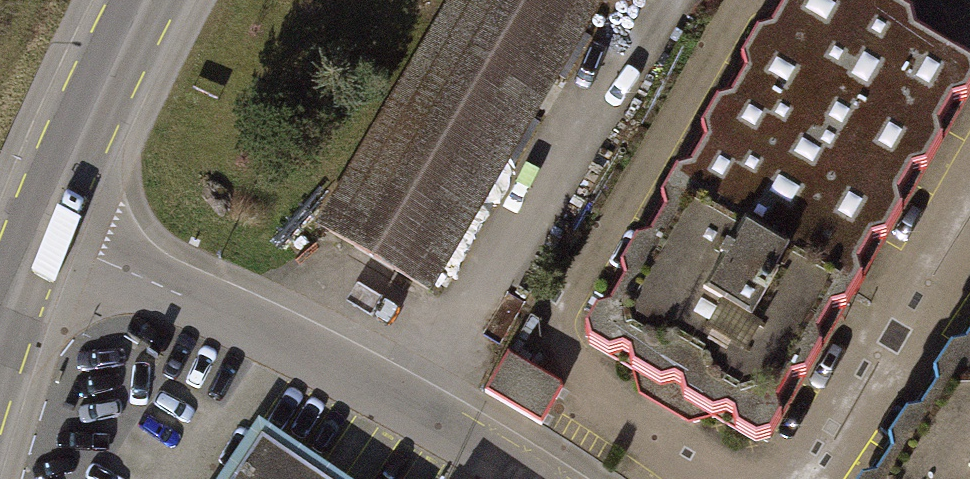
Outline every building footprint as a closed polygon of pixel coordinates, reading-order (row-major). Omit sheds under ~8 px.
[(325,222),(443,292),(617,0),(458,0),(325,222)] [(581,328),(583,342),(633,371),(674,394),(713,416),(752,438),(772,433),(969,82),(969,72),(968,66),(910,30),(906,15),(881,0),(871,0),(861,3),(856,0),(774,0),(581,328)] [(862,478),(969,478),(969,319),(862,478)] [(559,383),(509,352),(486,391),(542,424),(551,407),(560,391),(559,383)] [(674,394),(633,371),(638,396),(687,423),(713,416),(674,394)] [(266,429),(233,478),(341,478),(266,429)]
